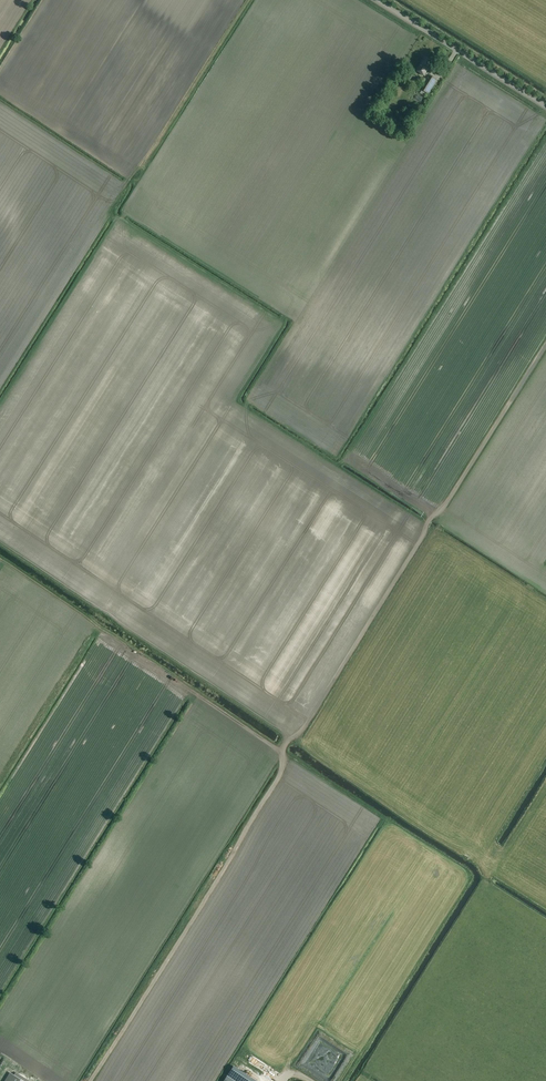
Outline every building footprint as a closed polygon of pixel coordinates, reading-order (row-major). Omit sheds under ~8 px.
[(428,58),(427,57),(418,72),(425,76),(430,67),(431,65),(430,64),(433,60),(429,57),(428,58)] [(428,75),(419,89),(421,90),(421,91),(419,93),(424,96),(426,93),(428,94),(435,84),(437,81),(437,80),(433,78),(428,75)] [(15,1073),(14,1075),(10,1073),(5,1080),(27,1080),(15,1073)]
